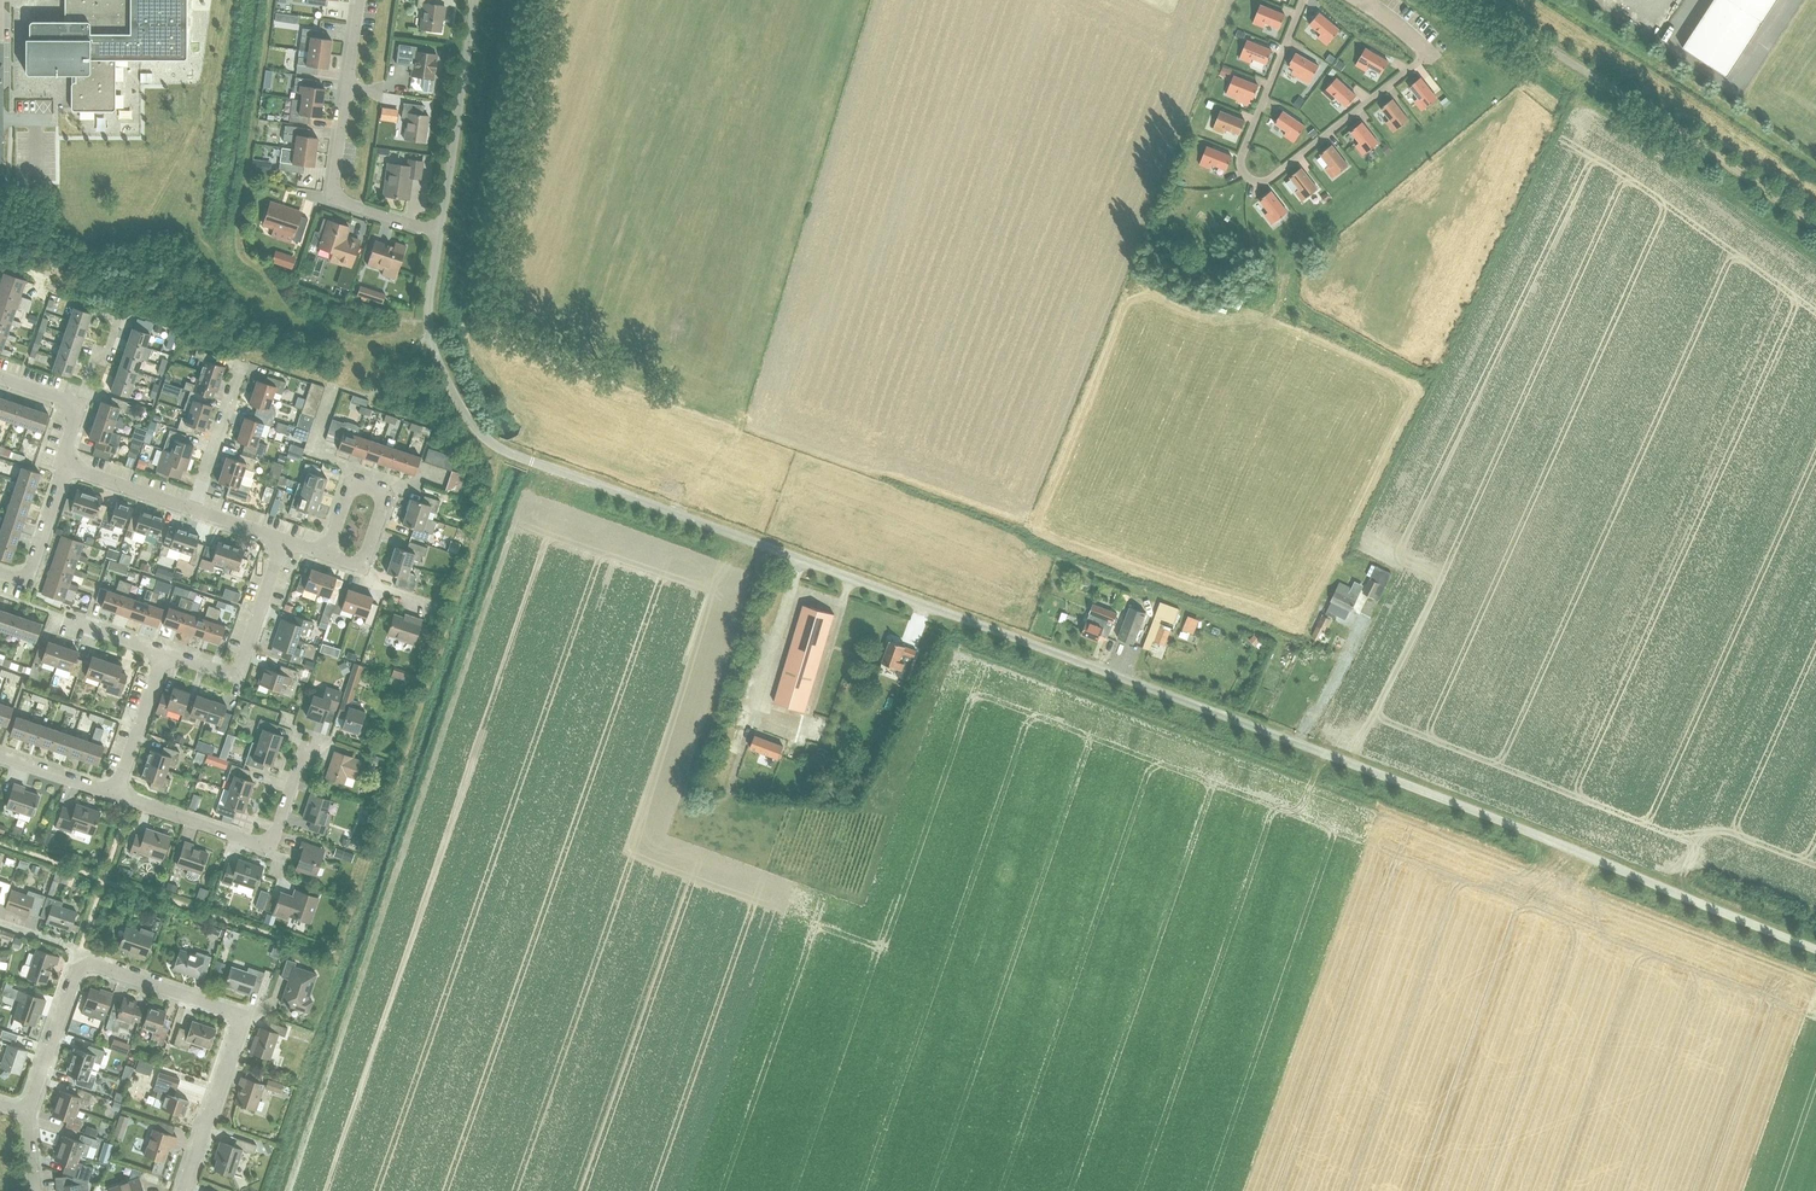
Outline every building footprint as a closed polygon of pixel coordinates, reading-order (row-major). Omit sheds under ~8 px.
[(25,62),(25,71),(25,72),(25,73),(26,74),(27,74),(29,75),(75,75),(75,82),(73,82),(72,83),(71,84),(71,85),(70,86),(70,108),(71,109),(71,110),(72,111),(73,111),(74,111),(111,111),(112,111),(113,111),(114,110),(115,108),(115,107),(115,60),(183,60),(184,59),(185,59),(186,58),(186,57),(186,56),(186,0),(64,0),(64,21),(64,25),(54,25),(54,24),(54,23),(53,22),(52,21),(51,21),(32,21),(31,21),(30,22),(29,23),(29,24),(28,25),(28,39),(28,58),(27,58),(26,59),(26,60),(25,61),(25,62)] [(420,29),(441,32),(444,6),(434,4),(435,0),(418,0),(417,8),(423,8),(420,29)] [(1710,3),(1733,18),(1740,7),(1729,0),(1713,0),(1710,3)] [(1740,7),(1762,22),(1769,11),(1753,0),(1744,0),(1740,7)] [(1769,11),(1776,0),(1753,0),(1769,11)] [(1710,3),(1703,14),(1726,29),(1733,18),(1710,3)] [(1260,5),(1253,23),(1264,27),(1265,23),(1279,28),(1285,15),(1260,5)] [(1740,7),(1733,18),(1755,32),(1762,22),(1740,7)] [(276,13),(275,21),(283,22),(284,15),(276,13)] [(1319,13),(1309,24),(1321,33),(1317,37),(1327,45),(1339,30),(1319,13)] [(1703,14),(1696,25),(1718,40),(1726,29),(1703,14)] [(1733,18),(1726,29),(1748,43),(1755,32),(1733,18)] [(1696,25),(1689,36),(1711,51),(1718,40),(1696,25)] [(302,28),(299,50),(329,54),(331,40),(318,38),(319,31),(302,28)] [(1237,29),(1234,37),(1243,40),(1246,33),(1237,29)] [(1726,29),(1718,40),(1741,54),(1748,43),(1726,29)] [(1689,36),(1682,47),(1704,62),(1711,51),(1689,36)] [(1246,40),(1239,58),(1250,63),(1252,58),(1266,64),(1271,50),(1246,40)] [(1718,40),(1711,51),(1734,65),(1741,54),(1718,40)] [(398,44),(396,64),(408,66),(408,68),(412,69),(411,76),(424,78),(422,91),(432,92),(434,80),(433,79),(434,70),(435,71),(436,62),(435,62),(436,54),(415,51),(416,46),(398,44)] [(1365,48),(1355,65),(1365,71),(1368,67),(1381,74),(1388,61),(1365,48)] [(327,69),(329,54),(299,50),(296,72),(313,74),(314,67),(327,69)] [(1711,51),(1704,62),(1726,76),(1734,65),(1711,51)] [(1295,53),(1288,66),(1300,73),(1298,77),(1308,83),(1318,66),(1295,53)] [(1329,54),(1325,60),(1331,64),(1335,58),(1329,54)] [(1337,60),(1333,66),(1340,71),(1345,65),(1337,60)] [(1223,66),(1220,74),(1228,77),(1231,70),(1223,66)] [(1332,68),(1328,74),(1332,77),(1336,71),(1332,68)] [(152,73),(140,73),(140,83),(152,83),(152,73)] [(1233,76),(1226,94),(1237,98),(1239,94),(1253,99),(1258,85),(1233,76)] [(301,100),(322,103),(324,89),(311,87),(312,80),(295,77),(293,92),(302,93),(301,100)] [(1420,77),(1409,87),(1418,98),(1414,101),(1421,111),(1437,99),(1420,77)] [(1336,78),(1323,92),(1332,100),(1335,97),(1346,107),(1356,96),(1336,78)] [(1299,97),(1293,105),(1298,110),(1305,101),(1299,97)] [(1446,97),(1440,102),(1445,108),(1451,103),(1446,97)] [(291,106),(289,121),(306,123),(307,116),(320,118),(322,103),(301,100),(292,99),(291,106)] [(1392,99),(1380,108),(1389,120),(1386,123),(1393,132),(1408,120),(1392,99)] [(1209,100),(1206,106),(1211,108),(1214,102),(1209,100)] [(407,119),(404,139),(425,142),(428,116),(422,115),(424,105),(403,103),(401,118),(407,119)] [(1220,111),(1213,129),(1224,134),(1226,129),(1239,134),(1245,121),(1220,111)] [(1282,111),(1274,123),(1286,131),(1284,135),(1293,142),(1305,126),(1282,111)] [(1361,122),(1350,131),(1359,143),(1355,146),(1362,155),(1378,143),(1361,122)] [(294,149),(315,152),(318,138),(304,136),(305,128),(285,125),(283,141),(295,142),(294,149)] [(1313,129),(1308,133),(1312,138),(1318,134),(1313,129)] [(1386,144),(1381,149),(1386,155),(1392,151),(1386,144)] [(1331,145),(1320,154),(1329,166),(1325,169),(1332,178),(1348,166),(1331,145)] [(1206,146),(1199,165),(1210,169),(1212,164),(1226,170),(1231,156),(1206,146)] [(281,154),(278,170),(299,173),(300,165),(313,167),(315,152),(294,149),(282,147),(281,154)] [(270,175),(271,160),(261,159),(259,174),(270,175)] [(388,163),(383,196),(408,199),(411,178),(420,179),(422,161),(409,159),(408,166),(388,163)] [(1301,168),(1289,177),(1298,189),(1295,192),(1302,201),(1317,189),(1301,168)] [(1271,191),(1259,200),(1268,212),(1264,215),(1272,224),(1287,212),(1271,191)] [(1327,193),(1321,197),(1324,202),(1330,197),(1327,193)] [(300,242),(308,219),(300,216),(301,213),(280,206),(278,204),(275,203),(272,204),(270,203),(263,224),(293,234),(292,239),(300,242)] [(315,232),(311,245),(319,247),(333,252),(330,260),(350,267),(354,255),(359,241),(346,236),(349,227),(328,220),(323,235),(318,233),(315,232)] [(395,279),(398,270),(403,255),(406,246),(395,242),(394,247),(375,240),(370,255),(367,265),(382,270),(383,270),(381,275),(395,279)] [(290,255),(275,250),(270,262),(291,269),(295,256),(290,255)] [(17,306),(16,308),(28,312),(32,303),(33,300),(20,296),(26,281),(4,273),(0,285),(0,301),(17,306)] [(370,299),(373,292),(366,290),(367,288),(360,286),(357,295),(370,299)] [(12,322),(11,324),(20,327),(21,323),(12,320),(13,316),(16,308),(17,306),(0,301),(0,318),(12,322)] [(74,307),(69,320),(87,326),(91,313),(74,307)] [(29,315),(27,322),(35,325),(37,318),(29,315)] [(7,337),(6,339),(15,342),(16,337),(7,334),(12,322),(0,318),(0,334),(7,337)] [(87,326),(69,320),(65,333),(83,339),(87,326)] [(154,330),(153,331),(159,333),(160,332),(161,327),(155,325),(154,330)] [(128,341),(146,347),(150,334),(132,328),(128,341)] [(65,333),(61,345),(79,351),(83,339),(65,333)] [(1,351),(0,353),(10,356),(11,351),(3,348),(6,339),(7,337),(0,334),(0,351),(1,351)] [(124,353),(142,359),(147,361),(151,349),(146,347),(128,341),(124,353)] [(79,351),(61,345),(57,357),(74,363),(79,351)] [(199,372),(221,379),(225,367),(215,363),(217,356),(196,350),(194,357),(199,358),(197,364),(201,366),(199,372)] [(142,359),(124,353),(119,366),(137,372),(142,359)] [(74,363),(57,357),(52,370),(70,376),(74,363)] [(137,372),(119,366),(115,378),(133,384),(137,372)] [(186,381),(183,388),(190,391),(206,396),(212,398),(214,391),(217,392),(221,379),(199,372),(195,385),(186,381)] [(257,380),(253,392),(272,398),(274,392),(282,395),(286,382),(267,376),(265,383),(257,380)] [(133,384),(115,378),(111,391),(129,397),(133,384)] [(164,382),(161,391),(169,394),(172,385),(169,384),(164,382)] [(311,382),(308,390),(322,394),(325,386),(311,382)] [(322,394),(308,390),(306,398),(320,402),(322,394)] [(190,391),(184,410),(189,412),(208,418),(212,406),(204,403),(206,396),(190,391)] [(272,398),(253,392),(249,404),(257,407),(255,413),(273,419),(276,411),(273,406),(270,405),(272,398)] [(97,413),(116,420),(118,413),(124,414),(128,402),(112,397),(109,404),(101,401),(97,413)] [(297,398),(294,405),(301,407),(303,400),(297,398)] [(306,398),(303,405),(317,410),(320,402),(306,398)] [(4,399),(0,411),(0,418),(12,422),(19,404),(4,399)] [(33,408),(19,404),(12,422),(26,427),(33,408)] [(317,410),(303,405),(300,413),(314,418),(317,410)] [(48,413),(33,408),(26,427),(41,432),(48,413)] [(208,418),(189,412),(187,419),(181,417),(177,429),(193,434),(195,428),(204,430),(208,418)] [(97,413),(93,425),(112,432),(113,426),(123,429),(125,423),(116,420),(97,413)] [(245,417),(241,429),(260,436),(264,424),(271,426),(273,419),(255,413),(253,420),(245,417)] [(313,422),(314,418),(300,413),(299,418),(313,422)] [(153,414),(151,420),(159,423),(161,417),(153,414)] [(313,422),(299,418),(296,427),(310,431),(313,422)] [(351,453),(356,436),(360,427),(344,422),(343,423),(332,419),(327,433),(341,438),(339,444),(337,449),(351,453)] [(121,435),(112,432),(93,425),(89,438),(97,440),(95,447),(111,453),(114,454),(121,435)] [(310,431),(296,427),(293,437),(306,441),(310,431)] [(260,436),(241,429),(237,441),(245,444),(242,450),(263,457),(267,445),(258,442),(260,436)] [(163,449),(189,458),(194,445),(183,442),(186,435),(170,430),(163,449)] [(341,438),(327,433),(325,440),(339,444),(341,438)] [(369,440),(356,436),(351,453),(363,457),(369,440)] [(293,437),(290,444),(304,448),(306,441),(293,437)] [(132,439),(130,448),(138,450),(140,442),(132,439)] [(382,444),(369,440),(363,457),(376,462),(382,444)] [(304,448),(290,444),(288,451),(302,455),(304,448)] [(394,448),(382,444),(376,462),(388,466),(394,448)] [(95,447),(92,454),(108,459),(111,453),(95,447)] [(3,448),(1,455),(8,457),(10,452),(11,450),(3,448)] [(394,448),(388,466),(401,470),(407,453),(394,448)] [(431,464),(435,450),(428,448),(424,462),(431,464)] [(189,458),(163,449),(156,470),(175,476),(178,468),(185,470),(189,458)] [(435,450),(431,464),(438,466),(442,453),(435,450)] [(16,460),(18,454),(10,452),(8,457),(16,460)] [(279,453),(276,460),(283,462),(285,455),(279,453)] [(420,457),(407,453),(401,470),(414,475),(420,457)] [(442,453),(438,466),(444,469),(449,455),(442,453)] [(18,454),(16,460),(23,462),(25,457),(18,454)] [(226,457),(222,469),(251,479),(253,474),(252,471),(256,459),(240,454),(238,460),(226,457)] [(456,457),(449,455),(444,469),(451,471),(452,470),(456,457)] [(139,460),(136,467),(143,470),(146,462),(139,460)] [(304,484),(323,490),(327,478),(319,475),(321,469),(305,463),(303,470),(308,472),(304,484)] [(21,467),(16,482),(34,489),(40,474),(21,467)] [(246,500),(250,487),(253,480),(251,479),(222,469),(218,482),(229,486),(226,494),(246,500)] [(451,471),(449,477),(463,482),(465,475),(452,470),(451,471)] [(463,482),(449,477),(447,484),(461,489),(463,482)] [(16,482),(11,497),(30,503),(34,489),(16,482)] [(299,482),(294,494),(300,496),(318,502),(323,490),(304,484),(299,482)] [(461,489),(447,484),(445,491),(458,496),(461,489)] [(82,515),(90,494),(77,489),(73,500),(66,498),(61,514),(73,518),(75,513),(82,515)] [(264,491),(261,500),(269,502),(272,493),(268,492),(264,491)] [(441,493),(439,500),(447,502),(449,496),(441,493)] [(90,494),(82,515),(90,518),(88,523),(100,527),(100,526),(106,511),(99,509),(102,498),(90,494)] [(318,502),(300,496),(294,494),(288,514),(304,519),(306,512),(314,515),(318,502)] [(411,498),(407,511),(426,518),(429,511),(436,514),(440,501),(424,496),(422,502),(411,498)] [(11,497),(6,511),(25,517),(30,503),(11,497)] [(106,510),(106,511),(100,526),(112,530),(114,525),(123,528),(130,507),(116,502),(113,513),(106,510)] [(272,507),(270,515),(275,517),(278,509),(272,507)] [(6,511),(1,525),(20,532),(25,517),(6,511)] [(132,515),(125,536),(132,538),(143,542),(144,540),(146,534),(152,514),(141,511),(138,518),(132,515)] [(413,528),(411,536),(427,541),(429,533),(432,534),(436,521),(426,518),(407,511),(402,524),(413,528)] [(146,534),(144,540),(155,544),(155,546),(161,548),(167,532),(168,528),(162,525),(164,518),(152,514),(146,534)] [(1,525),(0,528),(0,541),(15,546),(20,532),(1,525)] [(161,548),(160,553),(167,555),(167,554),(178,558),(181,551),(187,531),(176,527),(175,528),(169,526),(168,528),(167,532),(161,548)] [(187,531),(181,551),(192,555),(190,563),(196,565),(203,545),(197,542),(199,535),(187,531)] [(61,536),(56,550),(78,558),(78,559),(86,562),(88,558),(79,555),(83,543),(61,536)] [(88,537),(86,544),(93,546),(95,539),(88,537)] [(0,541),(0,558),(10,561),(15,546),(0,541)] [(391,559),(411,566),(413,559),(420,562),(422,556),(424,557),(427,547),(409,541),(406,550),(395,547),(391,559)] [(224,566),(231,546),(218,542),(215,549),(206,545),(198,567),(212,571),(214,566),(223,569),(224,566)] [(451,542),(447,552),(456,555),(460,545),(451,542)] [(231,546),(224,566),(232,568),(230,574),(242,578),(248,560),(241,557),(244,550),(231,546)] [(109,549),(106,558),(116,561),(119,552),(109,549)] [(56,550),(52,564),(73,572),(73,574),(81,577),(83,572),(74,569),(78,559),(78,558),(56,550)] [(120,554),(117,562),(126,565),(129,557),(120,554)] [(411,566),(391,559),(386,572),(397,576),(394,585),(413,591),(416,582),(414,581),(415,575),(408,573),(411,566)] [(109,560),(106,568),(116,572),(119,563),(117,562),(109,560)] [(140,562),(138,569),(147,572),(149,565),(140,562)] [(68,586),(68,588),(77,591),(78,586),(69,583),(73,574),(73,572),(52,564),(47,579),(68,586)] [(1370,579),(1363,592),(1378,600),(1391,573),(1376,566),(1370,579)] [(157,567),(154,575),(171,580),(173,573),(157,567)] [(301,575),(296,591),(303,593),(302,596),(314,600),(317,593),(323,573),(311,569),(308,577),(301,575)] [(176,571),(174,578),(181,580),(183,573),(176,571)] [(129,572),(127,579),(133,581),(135,574),(129,572)] [(323,573),(317,593),(329,597),(328,601),(335,604),(340,587),(343,580),(336,578),(336,577),(323,573)] [(147,587),(147,589),(153,591),(154,588),(155,583),(156,581),(156,580),(150,578),(147,587)] [(65,597),(68,588),(68,586),(47,579),(42,593),(63,600),(62,602),(72,605),(73,600),(65,597)] [(100,587),(95,602),(102,604),(101,608),(115,612),(126,582),(119,579),(115,593),(107,590),(100,587)] [(155,583),(154,588),(161,590),(163,583),(156,581),(155,583)] [(126,582),(115,612),(129,617),(135,599),(127,597),(132,584),(126,582)] [(201,582),(198,589),(207,592),(209,586),(207,586),(208,584),(201,582)] [(1331,601),(1325,614),(1334,618),(1335,615),(1344,619),(1349,610),(1350,610),(1361,588),(1354,584),(1352,589),(1340,583),(1331,601)] [(335,604),(332,612),(339,614),(341,609),(353,613),(360,593),(348,589),(347,590),(340,587),(335,604)] [(1118,588),(1115,595),(1127,599),(1129,593),(1118,588)] [(135,599),(129,617),(143,621),(153,591),(147,589),(142,602),(135,599)] [(232,590),(229,599),(237,602),(240,593),(232,590)] [(153,591),(143,621),(157,626),(163,609),(155,606),(159,593),(153,591)] [(360,593),(353,613),(366,617),(364,623),(371,625),(378,605),(371,602),(373,597),(360,593)] [(177,629),(187,598),(181,596),(177,610),(169,607),(163,624),(177,629)] [(187,598),(177,629),(191,634),(196,616),(189,614),(193,601),(187,598)] [(217,600),(215,606),(223,609),(225,603),(222,602),(217,600)] [(834,614),(829,612),(803,605),(774,702),(805,711),(834,614)] [(1107,639),(1116,614),(1091,605),(1088,614),(1089,614),(1086,622),(1085,622),(1080,635),(1098,641),(1100,636),(1107,639)] [(196,616),(191,634),(204,639),(215,608),(208,606),(204,619),(196,616)] [(1129,607),(1117,638),(1133,644),(1145,613),(1129,607)] [(221,610),(215,608),(204,639),(219,643),(224,626),(216,623),(221,610)] [(0,609),(0,630),(6,632),(12,613),(0,609)] [(1061,612),(1058,621),(1064,623),(1067,614),(1061,612)] [(26,618),(12,613),(6,632),(20,637),(26,618)] [(324,614),(321,622),(328,624),(331,616),(324,614)] [(413,644),(422,620),(412,616),(410,620),(394,615),(387,634),(400,638),(399,639),(413,644)] [(277,633),(297,640),(300,633),(309,636),(313,622),(295,616),(293,623),(281,619),(277,633)] [(1316,627),(1310,639),(1316,642),(1322,629),(1324,631),(1330,620),(1322,616),(1316,627)] [(26,618),(20,637),(35,642),(41,623),(26,618)] [(1159,627),(1153,641),(1164,645),(1170,631),(1159,627)] [(424,630),(421,638),(428,640),(430,632),(424,630)] [(297,640),(277,633),(272,646),(283,650),(281,657),(300,663),(304,649),(301,648),(304,642),(297,640)] [(1254,634),(1248,641),(1255,646),(1261,640),(1254,634)] [(890,640),(882,663),(899,669),(896,675),(906,679),(917,650),(905,646),(906,646),(890,640)] [(38,645),(32,662),(40,664),(41,661),(56,666),(62,646),(47,641),(45,648),(38,645)] [(77,651),(62,646),(56,666),(70,671),(69,674),(76,677),(82,660),(75,658),(77,651)] [(332,646),(329,655),(337,658),(340,649),(332,646)] [(348,652),(346,658),(355,661),(356,655),(348,652)] [(82,660),(76,677),(83,679),(84,676),(100,681),(106,661),(91,656),(89,663),(82,660)] [(106,661),(100,681),(108,684),(107,688),(109,693),(119,696),(126,675),(119,673),(121,666),(106,661)] [(306,661),(304,668),(310,670),(312,664),(306,661)] [(343,697),(337,713),(345,715),(341,727),(358,733),(365,712),(358,709),(360,703),(353,700),(363,666),(354,663),(343,697)] [(344,663),(338,666),(343,676),(349,672),(344,663)] [(17,670),(24,673),(26,667),(19,664),(17,670)] [(293,685),(298,671),(281,665),(278,673),(263,668),(258,683),(279,690),(281,683),(287,685),(287,684),(293,685)] [(415,683),(417,675),(393,667),(391,675),(415,683)] [(303,669),(301,676),(308,679),(310,671),(303,669)] [(8,671),(6,677),(13,679),(15,674),(8,671)] [(182,714),(187,699),(189,693),(173,687),(168,699),(160,696),(155,713),(165,716),(167,709),(182,714)] [(335,709),(341,692),(326,687),(325,693),(322,692),(321,698),(313,695),(306,716),(322,721),(327,706),(335,709)] [(37,701),(39,695),(32,693),(30,699),(37,701)] [(46,698),(39,695),(37,701),(44,704),(46,698)] [(187,699),(182,714),(180,718),(194,723),(196,717),(204,720),(211,700),(196,695),(193,702),(187,699)] [(226,705),(211,700),(204,720),(218,725),(217,730),(224,733),(230,714),(223,712),(226,705)] [(66,711),(68,705),(61,703),(59,709),(66,711)] [(5,727),(12,708),(0,704),(0,725),(5,727)] [(68,705),(66,711),(73,714),(75,708),(68,705)] [(95,721),(97,715),(90,713),(88,718),(95,721)] [(97,715),(95,721),(102,723),(104,718),(97,715)] [(24,740),(31,721),(16,716),(9,735),(24,740)] [(259,718),(252,743),(257,744),(277,751),(282,735),(275,733),(278,725),(259,718)] [(45,726),(31,721),(24,740),(38,745),(45,726)] [(59,731),(45,726),(38,745),(53,750),(59,731)] [(59,731),(53,750),(67,755),(74,736),(59,731)] [(755,735),(750,749),(778,760),(783,746),(755,735)] [(74,736),(67,755),(81,760),(88,741),(74,736)] [(177,736),(174,741),(182,745),(185,739),(177,736)] [(88,741),(81,760),(96,765),(103,746),(88,741)] [(252,743),(244,763),(262,769),(265,763),(272,765),(277,751),(257,744),(252,743)] [(205,744),(203,751),(211,754),(214,747),(205,744)] [(151,749),(146,763),(167,770),(169,764),(175,765),(179,752),(163,746),(161,753),(151,749)] [(826,748),(819,746),(816,756),(824,758),(826,748)] [(221,750),(218,758),(220,758),(225,760),(228,752),(222,750),(221,750)] [(355,779),(362,760),(352,757),(353,757),(334,751),(325,778),(343,784),(346,776),(355,779)] [(207,754),(204,762),(214,765),(225,769),(228,761),(220,758),(218,758),(217,757),(207,754)] [(371,755),(368,762),(376,764),(378,757),(371,755)] [(167,770),(146,763),(141,777),(152,780),(149,787),(165,793),(170,779),(164,777),(167,770)] [(232,764),(228,773),(226,780),(231,782),(228,791),(248,797),(254,782),(246,779),(249,770),(232,764)] [(376,767),(374,774),(385,778),(388,769),(380,766),(379,768),(376,767)] [(32,815),(39,796),(23,791),(25,787),(14,783),(6,807),(32,815)] [(236,809),(243,812),(248,797),(228,791),(223,789),(215,811),(224,814),(233,818),(236,809)] [(324,833),(330,814),(326,813),(330,800),(311,794),(302,818),(312,821),(309,828),(324,833)] [(190,803),(188,808),(195,811),(197,805),(190,803)] [(93,834),(100,812),(76,804),(74,811),(63,807),(56,827),(71,832),(72,827),(93,834)] [(364,806),(361,813),(369,816),(371,809),(364,806)] [(224,814),(222,820),(231,823),(233,818),(224,814)] [(164,856),(170,836),(146,828),(143,837),(136,835),(129,854),(138,857),(139,852),(150,856),(151,852),(164,856)] [(45,837),(42,845),(50,847),(53,839),(45,837)] [(343,839),(341,845),(348,848),(350,841),(343,839)] [(177,864),(188,868),(187,873),(187,876),(189,878),(194,880),(197,879),(199,878),(200,872),(201,873),(207,853),(192,848),(193,844),(185,841),(177,864)] [(315,876),(324,849),(302,841),(299,849),(302,850),(296,869),(315,876)] [(20,859),(18,866),(27,869),(29,863),(20,859)] [(255,888),(262,868),(238,859),(236,866),(228,864),(222,882),(230,885),(232,880),(255,888)] [(32,866),(30,873),(36,875),(38,868),(32,866)] [(120,866),(118,872),(126,875),(128,868),(120,866)] [(55,872),(52,881),(66,886),(70,876),(55,872)] [(4,904),(10,884),(0,880),(0,903),(4,904)] [(168,882),(166,888),(168,889),(176,892),(178,885),(168,882)] [(45,895),(28,890),(26,895),(11,889),(5,908),(20,913),(20,915),(28,917),(28,915),(37,918),(45,895)] [(260,890),(258,898),(265,900),(268,892),(260,890)] [(309,922),(318,898),(298,891),(295,898),(281,893),(273,913),(288,918),(289,915),(309,922)] [(70,930),(76,912),(61,906),(63,902),(47,896),(40,916),(47,919),(46,922),(70,930)] [(267,912),(264,922),(273,925),(276,916),(267,912)] [(155,921),(152,929),(157,931),(160,923),(155,921)] [(126,927),(119,947),(136,953),(135,956),(144,959),(153,932),(141,928),(140,932),(126,927)] [(218,929),(215,936),(221,938),(224,931),(218,929)] [(14,934),(3,930),(1,937),(12,941),(14,934)] [(15,938),(12,947),(19,949),(22,940),(15,938)] [(46,984),(53,963),(57,965),(59,957),(36,949),(30,966),(25,964),(23,965),(20,972),(22,975),(27,976),(26,977),(46,984)] [(173,969),(197,977),(198,975),(204,977),(211,956),(196,951),(195,954),(180,949),(173,969)] [(0,953),(0,961),(7,959),(9,952),(0,953)] [(294,967),(296,962),(287,959),(281,977),(289,979),(281,1003),(308,1012),(312,1001),(308,999),(316,974),(294,967)] [(216,962),(213,971),(222,974),(225,965),(216,962)] [(258,992),(264,972),(248,967),(247,972),(231,966),(225,985),(240,990),(240,992),(249,995),(251,990),(258,992)] [(5,980),(0,994),(7,996),(12,983),(5,980)] [(84,1005),(81,1013),(104,1021),(107,1013),(113,993),(105,991),(105,993),(90,988),(84,1005)] [(42,1008),(45,999),(20,990),(17,999),(20,1001),(14,1019),(34,1025),(40,1007),(42,1008)] [(111,1010),(105,1027),(118,1032),(119,1027),(127,1029),(131,1019),(139,1022),(143,1008),(136,1006),(137,1002),(123,997),(120,1006),(113,1004),(111,1010)] [(149,1006),(142,1027),(151,1031),(152,1034),(150,1040),(163,1045),(168,1029),(161,1026),(166,1011),(149,1006)] [(209,1048),(216,1029),(192,1021),(189,1030),(179,1027),(173,1045),(188,1050),(191,1042),(209,1048)] [(285,1036),(287,1028),(270,1022),(268,1030),(260,1027),(255,1042),(254,1041),(250,1052),(270,1058),(278,1034),(285,1036)] [(0,1036),(0,1037),(15,1042),(18,1035),(2,1029),(0,1036)] [(113,1040),(110,1049),(127,1054),(130,1045),(113,1040)] [(8,1044),(0,1067),(20,1074),(28,1051),(8,1044)] [(70,1060),(92,1068),(94,1062),(100,1064),(105,1051),(89,1045),(86,1052),(74,1048),(70,1060)] [(167,1056),(163,1059),(168,1068),(173,1064),(167,1056)] [(138,1059),(134,1070),(149,1075),(153,1065),(138,1059)] [(92,1068),(70,1060),(66,1073),(78,1077),(76,1084),(92,1089),(96,1076),(89,1074),(92,1068)] [(159,1072),(153,1090),(158,1091),(155,1097),(153,1105),(161,1108),(184,1116),(189,1101),(174,1096),(179,1079),(159,1072)] [(255,1110),(264,1084),(242,1076),(239,1085),(241,1086),(235,1103),(255,1110)] [(268,1080),(265,1089),(280,1094),(283,1086),(268,1080)] [(56,1102),(78,1110),(80,1103),(88,1105),(92,1093),(78,1089),(76,1095),(60,1090),(56,1102)] [(116,1091),(113,1100),(121,1102),(124,1094),(116,1091)] [(78,1110),(56,1102),(52,1115),(67,1120),(65,1127),(79,1131),(83,1119),(75,1117),(78,1110)] [(113,1103),(111,1110),(118,1112),(120,1105),(113,1103)] [(120,1114),(116,1124),(125,1127),(128,1117),(120,1114)] [(157,1120),(155,1127),(161,1129),(163,1122),(157,1120)] [(86,1126),(83,1133),(95,1137),(97,1130),(86,1126)] [(153,1129),(144,1155),(163,1162),(169,1145),(173,1147),(177,1137),(153,1129)] [(63,1135),(58,1148),(80,1155),(86,1157),(90,1145),(94,1146),(97,1140),(81,1134),(78,1141),(63,1135)] [(254,1154),(257,1145),(237,1138),(234,1146),(220,1142),(217,1151),(220,1152),(214,1168),(233,1175),(242,1150),(254,1154)] [(104,1142),(102,1149),(110,1151),(112,1144),(104,1142)] [(267,1144),(263,1146),(267,1155),(272,1153),(267,1144)] [(80,1155),(58,1148),(54,1160),(70,1165),(67,1174),(73,1176),(87,1181),(88,1181),(92,1167),(78,1162),(80,1155)] [(132,1168),(131,1173),(140,1176),(142,1171),(132,1168)] [(73,1176),(73,1178),(67,1176),(56,1177),(57,1190),(87,1190),(87,1181),(73,1176)] [(110,1190),(144,1190),(139,1178),(109,1189),(110,1190)]
